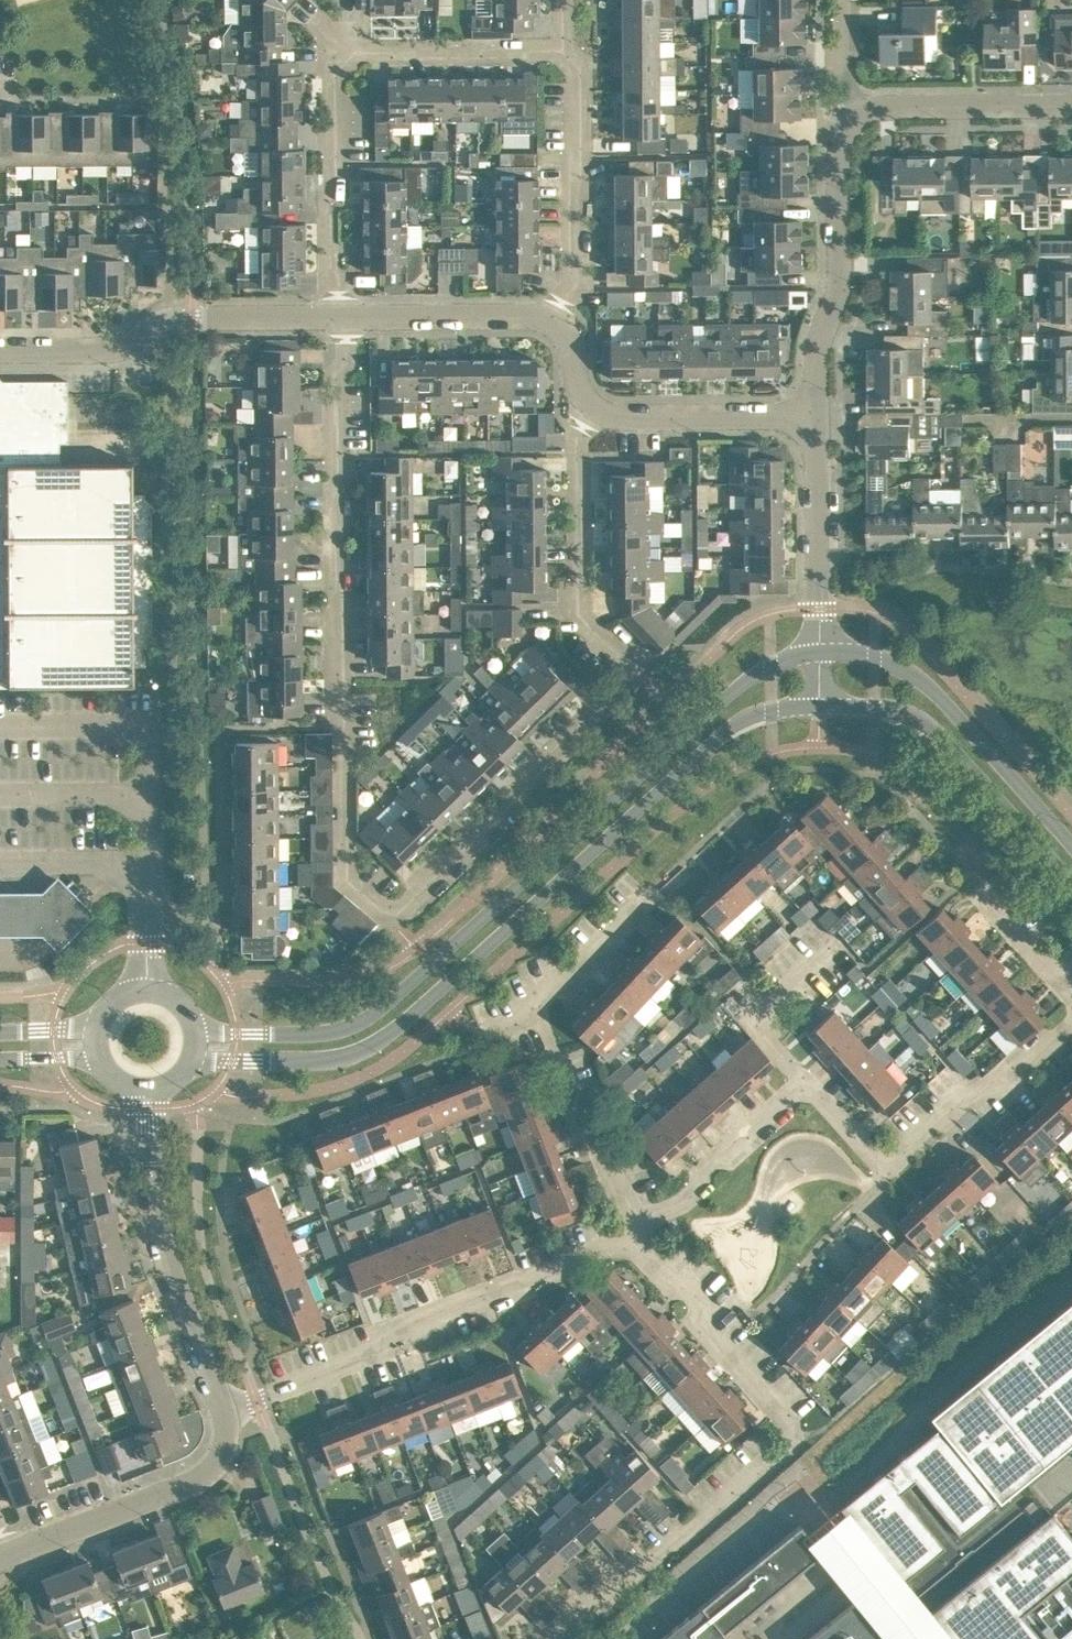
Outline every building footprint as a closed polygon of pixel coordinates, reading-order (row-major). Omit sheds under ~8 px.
[(295,0),(240,0),(240,23),(286,22),(286,9),(295,0)] [(356,8),(370,8),(370,14),(394,13),(394,0),(356,0),(356,8)] [(394,13),(418,13),(418,7),(431,7),(432,0),(394,0),(394,13)] [(539,0),(493,0),(493,15),(472,15),(472,30),(533,29),(533,15),(539,15),(539,0)] [(674,0),(622,0),(623,8),(615,8),(615,18),(675,18),(674,0)] [(708,0),(698,0),(698,12),(708,12),(708,0)] [(805,17),(805,0),(759,0),(759,18),(805,17)] [(171,7),(175,20),(185,17),(181,4),(171,7)] [(938,5),(903,5),(903,31),(882,32),(883,63),(927,62),(927,32),(938,32),(938,5)] [(987,36),(975,37),(975,55),(987,55),(987,67),(1022,66),(1022,43),(1040,43),(1039,21),(1039,8),(1033,8),(1009,8),(1009,24),(987,25),(987,36)] [(746,55),(738,55),(738,56),(774,56),(781,56),(781,55),(781,42),(805,42),(805,17),(759,18),(759,23),(759,42),(752,42),(752,55),(746,55)] [(675,18),(615,18),(615,28),(623,28),(623,42),(659,42),(659,28),(675,28),(675,18)] [(1052,20),(1052,50),(1057,50),(1057,66),(1071,66),(1071,19),(1057,20),(1052,20)] [(286,22),(240,23),(231,23),(223,35),(223,47),(221,47),(221,62),(222,62),(259,61),(280,61),(280,47),(286,47),(286,22)] [(176,25),(181,42),(191,40),(186,24),(176,25)] [(684,57),(675,57),(659,57),(659,42),(623,42),(623,57),(616,57),(616,66),(684,65),(684,57)] [(774,56),(738,56),(738,69),(746,69),(753,69),(753,94),(799,93),(799,68),(775,68),(774,56)] [(222,72),(236,72),(236,76),(258,76),(258,99),(304,98),(303,75),(298,75),(297,61),(281,61),(280,61),(259,61),(222,62),(222,72)] [(675,75),(675,74),(684,74),(684,65),(616,66),(616,75),(623,75),(623,90),(659,90),(659,75),(675,75)] [(501,133),(501,132),(501,77),(478,78),(479,119),(495,119),(495,133),(501,133)] [(537,132),(537,119),(537,93),(524,93),(524,77),(501,77),(501,132),(537,132)] [(411,126),(411,120),(411,78),(388,78),(388,94),(375,94),(375,120),(376,159),(390,159),(389,126),(411,126)] [(411,120),(434,120),(433,78),(411,78),(411,120)] [(434,120),(456,120),(456,78),(433,78),(434,120)] [(479,119),(478,78),(456,78),(456,120),(456,132),(479,132),(479,119)] [(683,112),(683,104),(659,104),(659,90),(623,90),(623,104),(616,104),(616,114),(659,113),(675,113),(675,112),(683,112)] [(800,118),(799,93),(753,94),(737,94),(737,107),(740,107),(740,132),(747,132),(775,132),(775,131),(775,118),(800,118)] [(230,123),(230,137),(298,137),(298,123),(304,123),(304,98),(258,99),(242,99),(242,117),(239,117),(239,123),(230,123)] [(107,164),(132,164),(132,113),(115,113),(115,116),(107,116),(107,164)] [(132,164),(136,164),(158,164),(158,116),(149,116),(149,113),(132,113),(132,164)] [(638,152),(659,152),(665,152),(665,138),(659,138),(659,113),(616,114),(616,123),(623,123),(623,138),(638,138),(638,152)] [(6,165),(8,165),(32,165),(32,114),(15,114),(15,117),(6,117),(6,121),(6,165)] [(57,165),(57,116),(49,116),(49,114),(32,114),(32,165),(57,165)] [(57,165),(82,165),(82,114),(65,114),(65,116),(57,116),(57,165)] [(107,164),(107,116),(99,116),(99,114),(82,114),(82,165),(107,164)] [(197,123),(198,138),(212,136),(211,122),(197,123)] [(782,145),(782,131),(775,131),(775,132),(747,132),(747,149),(752,154),(760,154),(760,169),(807,169),(806,144),(782,145)] [(230,137),(230,151),(258,151),(259,174),(304,174),(304,149),(298,149),(298,137),(230,137)] [(670,151),(687,151),(686,138),(670,138),(670,151)] [(448,160),(448,150),(434,151),(434,158),(434,160),(448,160)] [(420,160),(434,160),(434,151),(420,151),(420,160)] [(511,166),(538,166),(538,152),(511,152),(511,166)] [(479,167),(479,157),(479,153),(469,153),(469,167),(479,167)] [(973,178),(960,178),(961,212),(986,212),(985,196),(999,196),(999,154),(988,154),(987,157),(973,157),(973,178)] [(1012,154),(999,154),(999,196),(1013,196),(1013,211),(1024,211),(1024,227),(1038,227),(1038,178),(1025,178),(1025,157),(1013,157),(1012,154)] [(1038,178),(1038,227),(1053,227),(1053,211),(1063,211),(1063,196),(1071,196),(1071,154),(1065,154),(1064,157),(1051,157),(1051,178),(1038,178)] [(896,179),(882,179),(882,213),(904,212),(908,212),(907,197),(922,197),(922,155),(910,155),(909,158),(895,158),(896,179)] [(932,155),(922,155),(922,197),(922,212),(935,212),(961,212),(960,178),(947,178),(947,157),(933,157),(932,155)] [(692,172),(708,172),(708,157),(691,157),(692,172)] [(650,199),(667,199),(666,175),(672,175),(671,160),(629,160),(629,174),(615,174),(615,189),(608,189),(608,199),(650,198),(650,199)] [(406,203),(406,202),(421,202),(421,166),(405,166),(379,166),(379,180),(363,180),(364,203),(406,203)] [(538,166),(511,166),(496,166),(496,201),(538,202),(538,166)] [(740,171),(746,191),(757,188),(752,168),(740,171)] [(775,207),(782,207),(782,194),(807,194),(807,169),(760,169),(760,194),(737,194),(737,208),(775,207)] [(304,174),(259,174),(259,187),(244,187),(244,197),(237,197),(227,198),(227,212),(237,212),(277,212),(299,212),(298,198),(304,198),(304,174)] [(33,200),(32,200),(32,209),(49,209),(48,203),(48,200),(45,200),(43,200),(43,190),(32,190),(33,200)] [(117,202),(132,202),(132,193),(117,194),(117,202)] [(132,193),(132,202),(149,202),(149,193),(132,193)] [(67,203),(82,202),(82,194),(67,194),(67,203)] [(82,202),(99,202),(99,194),(82,194),(82,202)] [(650,198),(608,199),(608,222),(650,222),(650,208),(681,208),(681,199),(667,199),(650,199),(650,198)] [(16,209),(17,209),(26,209),(32,209),(32,200),(16,200),(16,209)] [(538,224),(538,202),(496,201),(496,225),(538,224)] [(364,225),(406,225),(406,203),(364,203),(364,225)] [(737,208),(737,221),(743,221),(743,223),(748,228),(753,234),(753,245),(801,244),(800,220),(776,221),(775,207),(737,208)] [(48,211),(35,211),(35,220),(49,220),(48,211)] [(450,225),(451,225),(451,211),(441,211),(441,225),(450,225)] [(451,225),(460,224),(460,211),(451,211),(451,225)] [(305,249),(305,224),(277,224),(277,212),(237,212),(227,212),(216,213),(216,229),(241,228),(245,226),(245,249),(305,249)] [(137,233),(129,233),(129,222),(120,222),(120,233),(117,233),(117,243),(111,243),(111,294),(122,294),(122,291),(131,291),(131,281),(138,281),(137,233)] [(650,222),(608,222),(608,231),(608,237),(608,246),(667,246),(667,237),(651,237),(650,222)] [(496,247),(538,247),(538,224),(496,225),(496,247)] [(364,248),(421,247),(421,225),(406,225),(364,225),(364,248)] [(703,232),(688,232),(689,246),(703,246),(703,232)] [(85,291),(85,233),(80,233),(80,246),(67,246),(67,256),(59,256),(59,307),(72,307),(72,305),(81,305),(81,291),(85,291)] [(111,294),(111,243),(93,243),(93,233),(85,233),(85,291),(88,291),(88,294),(111,294)] [(137,233),(138,281),(139,281),(139,284),(156,284),(156,271),(165,271),(165,248),(156,248),(156,233),(137,233)] [(32,235),(17,235),(17,246),(32,246),(32,235)] [(1052,256),(1052,240),(1040,240),(1040,256),(1052,256)] [(754,284),(776,284),(776,270),(801,270),(801,244),(743,245),(740,245),(741,270),(748,270),(748,284),(754,284)] [(22,305),(33,305),(32,246),(17,246),(17,257),(6,257),(6,308),(22,308),(22,305)] [(59,307),(59,256),(43,256),(43,246),(32,246),(33,305),(38,305),(38,308),(59,307)] [(667,246),(608,246),(608,255),(615,255),(615,271),(630,271),(630,285),(652,285),(657,285),(657,270),(651,270),(651,259),(657,259),(669,259),(669,246),(667,246)] [(364,248),(364,271),(380,271),(380,284),(384,284),(384,291),(406,290),(406,281),(412,281),(421,271),(421,247),(364,248)] [(539,270),(538,247),(496,247),(496,290),(523,289),(523,270),(539,270)] [(438,273),(451,273),(451,248),(438,248),(438,273)] [(451,273),(464,273),(464,248),(451,248),(451,273)] [(299,286),(299,273),(305,273),(305,249),(245,249),(245,272),(238,272),(238,287),(299,286)] [(893,283),(891,284),(891,296),(933,296),(933,281),(948,281),(948,256),(936,256),(914,256),(914,270),(893,270),(893,283)] [(1071,269),(1071,256),(1052,256),(1040,256),(1038,256),(1038,281),(1039,294),(1035,294),(1035,295),(1071,295),(1071,269)] [(991,258),(985,257),(980,262),(980,268),(985,272),(991,272),(995,268),(995,261),(991,258)] [(692,294),(706,294),(706,285),(692,285),(692,294)] [(706,294),(719,294),(719,285),(706,285),(706,294)] [(789,303),(789,290),(789,289),(753,290),(753,299),(753,303),(789,303)] [(607,304),(629,304),(635,303),(635,290),(606,291),(607,304)] [(739,300),(753,299),(753,290),(739,290),(739,300)] [(645,300),(658,300),(658,291),(645,291),(645,300)] [(658,300),(671,300),(671,291),(658,291),(658,300)] [(1034,320),(1039,320),(1038,334),(1071,334),(1071,332),(1071,320),(1071,295),(1035,295),(1034,320)] [(933,296),(891,296),(891,307),(894,308),(894,321),(915,321),(914,334),(914,335),(924,335),(924,334),(948,334),(948,309),(933,309),(933,296)] [(683,377),(682,324),(658,324),(659,339),(659,377),(683,377)] [(706,377),(706,339),(693,339),(693,324),(682,324),(683,377),(706,377)] [(706,377),(730,376),(730,324),(706,324),(706,339),(706,377)] [(730,376),(754,376),(754,324),(730,324),(730,376)] [(785,338),(778,338),(778,324),(754,324),(754,376),(779,376),(779,363),(786,363),(785,338)] [(611,378),(635,377),(635,325),(624,325),(624,339),(610,339),(603,339),(604,364),(610,364),(611,378)] [(659,377),(659,339),(645,339),(645,325),(635,325),(635,377),(659,377)] [(1038,334),(1038,359),(1054,359),(1054,372),(1071,372),(1071,332),(1071,334),(1038,334)] [(870,361),(867,362),(867,374),(909,374),(909,359),(924,359),(924,335),(914,335),(914,334),(891,334),(886,334),(886,348),(870,348),(870,361)] [(1010,335),(998,335),(998,348),(1010,348),(1010,335)] [(262,362),(254,362),(254,387),(296,386),(300,386),(300,372),(296,372),(295,362),(300,362),(300,349),(298,349),(298,340),(265,340),(265,349),(262,349),(262,362)] [(392,385),(379,385),(379,413),(403,412),(403,411),(417,411),(416,360),(416,353),(407,356),(407,360),(392,360),(392,385)] [(451,412),(464,412),(464,359),(440,360),(441,412),(451,412)] [(464,412),(488,412),(488,359),(464,359),(464,412)] [(499,410),(511,410),(512,410),(511,359),(488,359),(488,412),(499,412),(499,410)] [(536,359),(511,359),(512,410),(511,410),(511,412),(525,411),(536,411),(536,397),(545,397),(545,387),(545,366),(536,366),(536,359)] [(430,412),(441,412),(440,360),(416,360),(417,411),(430,411),(430,412)] [(1054,372),(1038,372),(1038,386),(1034,386),(1034,411),(1071,411),(1071,398),(1071,372),(1054,372)] [(909,374),(867,374),(868,385),(870,386),(870,399),(891,399),(891,413),(915,413),(925,413),(924,374),(909,374)] [(60,464),(60,442),(68,442),(68,380),(3,381),(0,378),(0,464),(60,464)] [(255,407),(237,408),(237,423),(255,423),(293,423),(293,410),(296,410),(296,400),(300,400),(300,386),(296,386),(254,387),(255,407)] [(219,421),(219,414),(214,409),(207,409),(207,421),(219,421)] [(915,413),(891,413),(867,413),(860,419),(861,452),(862,452),(868,452),(868,485),(883,485),(884,455),(911,456),(911,427),(915,427),(915,413)] [(237,423),(234,425),(234,439),(238,443),(238,460),(289,459),(292,459),(292,446),(289,446),(288,435),(293,435),(293,423),(255,423),(237,423)] [(1061,447),(1071,447),(1071,424),(1055,424),(1055,447),(1061,447)] [(512,450),(546,449),(546,436),(512,436),(512,440),(512,450)] [(427,451),(441,450),(441,440),(427,440),(427,451)] [(453,440),(441,440),(441,450),(453,450),(453,440)] [(488,440),(476,440),(477,450),(488,450),(488,440)] [(488,450),(512,450),(512,440),(488,440),(488,450)] [(994,471),(1008,471),(1008,443),(994,443),(994,471)] [(1008,471),(1022,471),(1022,443),(1008,443),(1008,471)] [(768,445),(729,445),(730,459),(730,473),(730,483),(782,483),(782,458),(768,458),(768,445)] [(669,460),(691,460),(691,446),(670,446),(669,460)] [(507,493),(545,493),(544,469),(520,469),(520,455),(492,456),(492,481),(507,480),(507,493)] [(371,482),(366,482),(367,495),(371,495),(412,495),(412,457),(385,457),(385,470),(371,471),(371,482)] [(289,459),(238,460),(239,496),(293,496),(293,483),(289,483),(289,473),(293,473),(292,459),(289,459)] [(663,486),(663,482),(663,460),(635,460),(635,474),(610,474),(610,499),(648,499),(648,486),(663,486)] [(133,474),(133,463),(60,464),(0,464),(0,686),(134,685),(134,666),(146,666),(146,651),(156,640),(152,635),(152,558),(151,513),(156,508),(145,497),(145,493),(133,493),(133,474)] [(1035,479),(1025,479),(1025,476),(1008,477),(1009,514),(1009,535),(1010,535),(1056,534),(1055,487),(1055,483),(1035,483),(1035,479)] [(962,535),(962,503),(931,503),(931,477),(915,477),(914,515),(915,515),(915,536),(917,536),(962,535)] [(1009,514),(985,514),(975,477),(962,477),(962,503),(962,535),(962,546),(1010,546),(1010,535),(1009,535),(1009,514)] [(745,507),(782,506),(782,483),(730,483),(730,494),(744,494),(745,507)] [(697,497),(707,497),(706,484),(697,484),(697,497)] [(915,515),(914,515),(883,515),(883,485),(868,485),(868,547),(917,547),(917,536),(915,536),(915,515)] [(230,486),(206,487),(207,496),(231,496),(230,486)] [(1056,534),(1056,545),(1071,545),(1071,514),(1067,514),(1067,500),(1071,500),(1071,487),(1055,487),(1056,534)] [(492,517),(545,517),(545,493),(507,493),(507,507),(492,507),(492,517)] [(371,495),(367,495),(367,509),(371,509),(371,519),(412,518),(412,495),(371,495)] [(293,496),(239,496),(239,511),(248,511),(248,532),(289,532),(292,532),(292,519),(289,519),(289,508),(293,508),(293,496)] [(610,523),(663,523),(663,512),(648,512),(648,499),(610,499),(610,523)] [(450,519),(460,519),(460,502),(450,502),(450,519)] [(466,518),(476,518),(476,504),(466,504),(466,518)] [(730,531),(783,530),(782,506),(745,507),(745,520),(730,520),(730,531)] [(682,522),(691,522),(691,509),(682,509),(682,522)] [(507,541),(545,541),(545,517),(492,517),(492,528),(507,528),(507,541)] [(371,530),(367,530),(367,543),(371,543),(412,542),(412,518),(371,519),(371,530)] [(472,518),(466,518),(466,530),(477,530),(476,518),(472,518)] [(697,532),(707,532),(707,518),(697,518),(697,532)] [(450,535),(460,535),(460,519),(450,519),(450,535)] [(682,536),(692,536),(691,522),(682,522),(682,536)] [(611,547),(648,546),(648,533),(663,533),(663,523),(610,523),(611,547)] [(745,554),(783,554),(783,530),(730,531),(730,541),(745,541),(745,554)] [(248,532),(239,532),(240,568),(256,568),(256,569),(294,568),(294,556),(289,556),(289,547),(292,547),(292,532),(289,532),(248,532)] [(697,545),(707,545),(707,532),(697,532),(697,545)] [(493,565),(545,564),(545,541),(507,541),(507,555),(492,555),(493,565)] [(371,543),(367,543),(367,559),(371,559),(372,566),(413,566),(412,542),(371,543)] [(611,570),(663,570),(663,560),(649,560),(648,546),(611,547),(611,570)] [(451,566),(461,566),(460,550),(450,550),(451,566)] [(477,553),(466,553),(466,565),(477,565),(477,553)] [(745,568),(731,568),(731,573),(731,592),(736,592),(758,592),(759,592),(758,579),(783,579),(783,554),(745,554),(745,568)] [(682,570),(692,570),(692,557),(682,557),(682,570)] [(493,602),(520,602),(520,589),(545,589),(545,564),(493,565),(493,576),(507,576),(507,589),(493,589),(493,602)] [(372,578),(367,578),(368,590),(372,590),(413,590),(413,566),(372,566),(372,578)] [(461,582),(461,566),(451,566),(451,582),(461,582)] [(294,568),(256,569),(256,605),(297,605),(301,605),(301,592),(297,592),(297,581),(294,581),(294,568)] [(207,569),(207,583),(221,582),(221,569),(207,569)] [(621,617),(649,606),(649,581),(663,581),(663,570),(611,570),(611,594),(621,595),(621,617)] [(372,590),(368,590),(368,604),(372,604),(372,614),(413,613),(423,613),(423,589),(413,590),(372,590)] [(451,613),(461,614),(461,597),(451,597),(451,613)] [(703,600),(695,608),(695,611),(702,619),(712,609),(703,600)] [(253,629),(246,636),(246,642),(302,641),(302,629),(297,629),(297,619),(301,619),(301,605),(297,605),(256,605),(256,628),(253,629)] [(638,634),(658,615),(649,606),(621,617),(638,634)] [(493,622),(521,622),(521,608),(493,608),(493,622)] [(695,608),(683,619),(692,629),(702,619),(695,611),(695,608)] [(372,625),(368,625),(368,637),(372,637),(413,637),(413,613),(372,614),(372,625)] [(461,630),(461,614),(451,613),(451,630),(461,630)] [(647,643),(667,624),(658,615),(638,634),(647,643)] [(521,622),(493,622),(493,635),(521,635),(521,622)] [(672,637),(676,634),(667,624),(647,643),(657,653),(672,637)] [(372,637),(368,637),(368,652),(372,652),(372,662),(387,662),(387,676),(409,675),(414,675),(414,674),(413,637),(372,637)] [(449,637),(449,675),(464,675),(463,652),(461,652),(461,637),(449,637)] [(573,691),(550,667),(559,658),(540,638),(522,656),(531,665),(522,674),(553,706),(556,708),(573,691)] [(246,648),(245,648),(246,652),(247,658),(248,665),(250,670),(254,677),(256,677),(256,678),(298,678),(302,678),(302,665),(298,665),(297,654),(302,654),(302,641),(246,642),(246,648)] [(503,674),(496,681),(539,725),(551,713),(549,710),(553,706),(522,674),(513,664),(503,674)] [(489,689),(479,698),(489,708),(516,735),(522,741),(539,725),(496,681),(489,674),(488,673),(481,680),(489,688),(488,688),(489,689)] [(455,676),(446,685),(452,692),(453,691),(462,683),(455,676)] [(256,678),(247,679),(248,716),(264,715),(300,715),(302,715),(303,702),(298,702),(298,693),(302,692),(302,678),(298,678),(256,678)] [(433,705),(432,706),(443,718),(454,707),(450,703),(443,696),(433,705)] [(212,721),(227,720),(226,708),(211,709),(212,721)] [(525,745),(516,735),(489,708),(480,717),(479,716),(471,724),(508,762),(525,745)] [(417,720),(409,728),(411,730),(415,735),(424,727),(417,720)] [(491,778),(508,762),(471,724),(464,731),(454,740),(464,751),(491,778)] [(406,744),(415,735),(409,728),(399,737),(406,744)] [(332,732),(325,732),(305,732),(305,756),(316,756),(316,766),(332,766),(332,732)] [(236,766),(278,766),(277,741),(236,742),(236,766)] [(491,778),(464,751),(455,760),(445,749),(437,757),(474,795),(491,778)] [(375,761),(381,768),(391,759),(384,752),(375,761)] [(428,762),(418,772),(420,774),(429,783),(456,811),(474,795),(437,757),(430,764),(428,762)] [(372,778),(381,768),(375,761),(365,771),(372,778)] [(237,790),(278,790),(278,766),(236,766),(237,790)] [(332,790),(332,775),(332,766),(316,766),(316,775),(311,775),(311,790),(332,790)] [(456,811),(429,783),(420,792),(410,783),(403,790),(439,828),(456,811)] [(237,814),(278,813),(278,790),(237,790),(237,814)] [(439,828),(403,790),(395,797),(405,807),(395,817),(422,845),(439,828)] [(801,816),(796,820),(807,831),(803,835),(810,841),(843,811),(827,792),(801,816)] [(333,813),(332,803),(316,803),(316,814),(333,813)] [(843,811),(810,841),(815,847),(821,849),(826,844),(835,854),(861,831),(843,811)] [(237,837),(278,837),(278,813),(237,814),(237,837)] [(333,817),(333,813),(316,814),(316,823),(333,823),(333,817)] [(422,845),(395,817),(386,826),(376,816),(358,833),(378,853),(387,844),(405,862),(422,845)] [(789,818),(769,836),(791,860),(800,852),(809,861),(800,870),(802,872),(808,879),(827,862),(828,861),(820,853),(821,849),(815,847),(810,841),(803,835),(807,831),(796,820),(796,819),(792,822),(789,818)] [(852,872),(892,836),(886,828),(870,841),(861,831),(835,854),(852,872)] [(799,870),(791,860),(769,836),(758,846),(754,841),(746,848),(773,878),(783,888),(802,872),(799,870)] [(842,881),(859,899),(894,868),(884,857),(899,843),(892,836),(852,872),(842,881)] [(237,861),(278,861),(278,837),(237,837),(237,861)] [(755,895),(773,878),(746,848),(739,855),(743,860),(732,870),(755,895)] [(333,861),(333,851),(316,851),(316,861),(333,861)] [(237,885),(278,885),(278,861),(237,861),(237,885)] [(316,861),(298,861),(298,884),(311,884),(311,885),(333,885),(333,884),(333,870),(333,861),(316,861)] [(859,899),(857,901),(874,920),(876,918),(926,873),(919,865),(904,879),(894,868),(859,899)] [(736,912),(755,895),(732,870),(721,879),(717,874),(709,882),(736,912)] [(903,929),(929,906),(918,894),(933,881),(926,873),(876,918),(894,939),(904,930),(903,929)] [(41,896),(25,912),(42,930),(75,897),(75,896),(65,886),(58,879),(41,896)] [(717,930),(736,912),(709,882),(701,889),(706,893),(694,904),(717,930)] [(237,909),(279,908),(278,885),(237,885),(237,909)] [(341,912),(351,900),(333,885),(311,885),(311,895),(324,906),(333,906),(341,912)] [(41,896),(0,896),(0,938),(51,939),(25,912),(41,896)] [(800,908),(809,917),(818,909),(810,899),(800,908)] [(359,906),(351,900),(341,912),(334,920),(360,942),(380,924),(359,906)] [(826,909),(817,918),(827,929),(839,918),(839,917),(829,907),(826,909)] [(933,950),(964,922),(957,915),(952,919),(941,907),(916,931),(933,950)] [(280,934),(279,933),(279,908),(237,909),(238,933),(241,933),(242,951),(252,951),(252,957),(276,957),(276,953),(281,952),(285,948),(285,943),(284,938),(280,934)] [(799,925),(809,917),(800,908),(791,916),(799,925)] [(701,939),(676,915),(666,926),(651,913),(644,920),(684,958),(701,939)] [(839,918),(827,929),(831,934),(837,930),(837,929),(841,934),(853,922),(844,913),(839,918)] [(666,976),(684,958),(644,920),(637,928),(651,942),(641,952),(666,976)] [(950,969),(976,945),(966,934),(971,930),(964,922),(933,950),(950,969)] [(771,950),(780,942),(772,933),(763,941),(771,950)] [(761,959),(771,950),(763,941),(753,950),(761,959)] [(967,987),(997,960),(990,952),(986,956),(976,945),(950,969),(967,987)] [(666,976),(641,952),(631,963),(616,949),(609,957),(649,994),(666,976)] [(661,1006),(649,994),(609,957),(602,964),(617,978),(607,989),(632,1013),(644,1024),(661,1006)] [(984,1006),(1009,983),(1000,972),(1004,967),(997,960),(967,987),(984,1006)] [(855,982),(864,973),(856,964),(846,972),(855,982)] [(732,966),(711,984),(721,993),(741,976),(732,966)] [(889,977),(880,986),(886,993),(896,984),(889,977)] [(1001,1025),(1031,997),(1024,989),(1019,993),(1009,983),(984,1006),(1001,1025)] [(886,993),(888,995),(897,1005),(906,996),(896,984),(886,993)] [(632,1013),(607,989),(597,1000),(582,986),(575,993),(615,1031),(627,1042),(644,1024),(632,1013)] [(888,995),(886,993),(880,986),(870,995),(879,1004),(888,995)] [(627,1042),(615,1031),(575,993),(568,1001),(582,1015),(572,1026),(597,1050),(609,1061),(627,1042)] [(888,1013),(897,1005),(888,995),(879,1004),(888,1013)] [(1018,1044),(1040,1024),(1044,1021),(1033,1009),(1038,1004),(1031,997),(1001,1025),(1018,1044)] [(691,999),(673,1016),(684,1027),(701,1010),(691,999)] [(931,1019),(922,1010),(914,1001),(906,1009),(914,1018),(913,1019),(921,1028),(931,1019)] [(820,1057),(851,1029),(834,1010),(808,1033),(818,1045),(813,1049),(820,1057)] [(701,1019),(710,1029),(720,1020),(711,1011),(701,1019)] [(700,1037),(710,1029),(701,1019),(691,1028),(700,1037)] [(931,1019),(921,1028),(930,1038),(940,1029),(931,1019)] [(910,1043),(921,1034),(912,1024),(902,1033),(910,1043)] [(842,1071),(868,1048),(851,1029),(820,1057),(827,1065),(832,1060),(842,1071)] [(921,1034),(910,1043),(925,1060),(935,1052),(928,1045),(929,1044),(921,1034)] [(657,1035),(648,1044),(656,1052),(657,1053),(667,1044),(666,1043),(657,1036),(657,1035)] [(762,1073),(774,1062),(751,1036),(732,1054),(759,1085),(767,1078),(762,1073)] [(673,1062),(682,1054),(674,1044),(664,1052),(673,1062)] [(854,1094),(884,1067),(868,1048),(842,1071),(852,1082),(847,1086),(854,1094)] [(955,1065),(964,1057),(956,1048),(947,1056),(955,1065)] [(663,1071),(673,1062),(664,1052),(654,1061),(663,1071)] [(751,1091),(759,1085),(732,1054),(713,1070),(736,1096),(747,1087),(751,1091)] [(964,1075),(973,1067),(964,1057),(955,1065),(964,1075)] [(531,1085),(530,1082),(522,1061),(490,1074),(499,1097),(531,1085)] [(630,1091),(640,1082),(649,1074),(640,1065),(632,1073),(622,1081),(630,1091)] [(876,1109),(880,1106),(902,1086),(884,1067),(854,1094),(861,1102),(866,1097),(876,1109)] [(466,1113),(453,1081),(439,1087),(432,1068),(422,1071),(442,1122),(466,1113)] [(725,1106),(736,1096),(713,1070),(694,1087),(721,1118),(729,1111),(725,1106)] [(449,1139),(442,1122),(422,1071),(413,1075),(420,1094),(406,1100),(419,1132),(425,1148),(449,1139)] [(608,1075),(606,1077),(611,1091),(613,1090),(622,1081),(613,1071),(608,1075)] [(484,1076),(480,1077),(477,1072),(453,1081),(466,1113),(477,1109),(481,1119),(469,1124),(474,1135),(498,1126),(495,1116),(496,1112),(492,1110),(486,1093),(490,1091),(484,1076)] [(1070,1081),(1059,1091),(1046,1076),(1038,1083),(1071,1120),(1071,1083),(1070,1081)] [(621,1099),(630,1091),(622,1081),(613,1090),(621,1099)] [(1071,1126),(1071,1120),(1038,1083),(1030,1090),(1044,1105),(1033,1115),(1056,1140),(1071,1126)] [(541,1109),(538,1102),(531,1085),(499,1097),(508,1121),(541,1109)] [(419,1132),(406,1100),(393,1105),(385,1086),(376,1090),(396,1141),(419,1132)] [(714,1125),(721,1118),(694,1087),(675,1104),(698,1129),(709,1120),(714,1125)] [(372,1150),(396,1141),(376,1090),(366,1094),(373,1112),(360,1118),(372,1150)] [(372,1150),(360,1118),(346,1123),(339,1104),(329,1108),(349,1159),(372,1150)] [(687,1139),(698,1129),(675,1104),(656,1120),(684,1151),(692,1144),(687,1139)] [(324,1168),(349,1159),(329,1108),(319,1112),(326,1131),(312,1136),(324,1168)] [(546,1122),(541,1109),(508,1121),(517,1145),(569,1125),(565,1115),(546,1122)] [(1056,1140),(1033,1115),(1022,1125),(1008,1109),(1001,1117),(1037,1157),(1056,1140)] [(1047,1169),(1037,1157),(1001,1117),(993,1123),(1007,1138),(995,1149),(1018,1175),(1019,1174),(1029,1185),(1047,1169)] [(676,1158),(684,1151),(656,1120),(637,1137),(660,1163),(672,1153),(676,1158)] [(553,1142),(572,1135),(569,1125),(517,1145),(527,1168),(559,1156),(553,1142)] [(57,1172),(65,1170),(101,1162),(95,1136),(78,1140),(75,1127),(48,1133),(57,1172)] [(0,1139),(0,1188),(15,1188),(15,1176),(14,1161),(14,1139),(0,1139)] [(472,1151),(456,1157),(460,1168),(476,1162),(472,1151)] [(950,1166),(977,1197),(997,1179),(973,1154),(961,1165),(957,1160),(950,1166)] [(564,1169),(561,1162),(559,1156),(527,1168),(536,1192),(587,1172),(583,1162),(564,1169)] [(57,1198),(107,1186),(101,1162),(65,1170),(68,1184),(55,1187),(57,1198)] [(22,1179),(33,1179),(33,1165),(22,1165),(22,1179)] [(958,1214),(977,1197),(950,1166),(942,1174),(946,1178),(935,1188),(958,1214)] [(591,1182),(587,1172),(536,1192),(545,1216),(550,1214),(554,1227),(578,1218),(573,1205),(577,1203),(572,1189),(591,1182)] [(456,1190),(468,1185),(463,1173),(451,1178),(456,1190)] [(443,1195),(456,1190),(451,1178),(438,1183),(443,1195)] [(22,1191),(33,1191),(33,1179),(22,1179),(22,1191)] [(366,1180),(358,1183),(364,1197),(367,1204),(384,1197),(388,1189),(385,1181),(376,1184),(377,1186),(370,1189),(366,1180)] [(303,1198),(315,1194),(310,1181),(299,1185),(303,1198)] [(497,1181),(489,1184),(493,1194),(501,1191),(497,1181)] [(241,1222),(279,1207),(270,1183),(237,1195),(243,1210),(237,1212),(241,1222)] [(402,1190),(406,1202),(419,1197),(414,1185),(402,1190)] [(57,1198),(55,1199),(58,1208),(62,1223),(113,1211),(107,1186),(57,1198)] [(940,1231),(958,1214),(935,1188),(924,1198),(920,1193),(912,1200),(940,1231)] [(394,1206),(406,1202),(402,1190),(390,1194),(393,1201),(394,1206)] [(315,1194),(303,1198),(307,1209),(319,1205),(315,1194)] [(343,1195),(325,1202),(331,1219),(349,1212),(343,1195)] [(949,1241),(940,1231),(912,1200),(904,1207),(909,1212),(897,1223),(920,1248),(930,1259),(949,1241)] [(256,1243),(288,1230),(279,1207),(241,1222),(244,1232),(251,1229),(256,1243)] [(503,1239),(495,1219),(490,1207),(466,1216),(481,1255),(491,1251),(488,1245),(503,1239)] [(358,1214),(363,1226),(374,1222),(370,1209),(358,1214)] [(67,1248),(119,1236),(113,1211),(62,1223),(67,1248)] [(21,1220),(21,1231),(34,1231),(34,1220),(34,1216),(34,1212),(21,1212),(21,1216),(21,1220)] [(349,1231),(363,1226),(358,1214),(345,1218),(349,1231)] [(15,1241),(15,1215),(0,1215),(0,1241),(15,1241)] [(471,1258),(481,1255),(466,1216),(443,1225),(455,1258),(469,1252),(471,1258)] [(1058,1233),(1066,1226),(1059,1219),(1051,1226),(1058,1233)] [(441,1263),(455,1258),(443,1225),(419,1234),(434,1273),(444,1269),(441,1263)] [(321,1244),(333,1240),(328,1228),(316,1232),(321,1244)] [(1022,1247),(1032,1238),(1024,1229),(1014,1238),(1022,1247)] [(259,1269),(297,1254),(288,1230),(256,1243),(261,1257),(255,1259),(259,1269)] [(21,1241),(21,1243),(34,1243),(34,1242),(34,1231),(21,1231),(21,1241)] [(346,1232),(338,1236),(344,1251),(353,1248),(346,1232)] [(424,1277),(434,1273),(419,1234),(396,1244),(408,1276),(422,1271),(424,1277)] [(516,1253),(528,1248),(523,1235),(511,1240),(516,1253)] [(73,1272),(124,1260),(119,1236),(67,1248),(70,1261),(73,1272)] [(860,1252),(890,1280),(908,1260),(883,1237),(872,1249),(867,1244),(860,1252)] [(1013,1255),(1022,1247),(1014,1238),(1005,1246),(1013,1255)] [(333,1240),(321,1244),(326,1257),(338,1252),(333,1240)] [(395,1281),(408,1276),(396,1244),(372,1253),(387,1291),(397,1287),(395,1281)] [(25,1245),(24,1266),(42,1266),(43,1246),(25,1245)] [(873,1298),(890,1280),(860,1252),(853,1259),(858,1264),(848,1275),(873,1298)] [(378,1295),(387,1291),(372,1253),(348,1262),(361,1294),(375,1289),(378,1295)] [(274,1290),(306,1277),(297,1254),(259,1269),(263,1278),(269,1276),(274,1290)] [(96,1294),(130,1286),(124,1260),(73,1272),(81,1304),(98,1300),(96,1294)] [(985,1280),(995,1271),(987,1262),(977,1271),(985,1280)] [(21,1283),(34,1283),(34,1268),(21,1268),(21,1283)] [(629,1286),(626,1282),(612,1268),(587,1291),(603,1309),(629,1286)] [(975,1289),(985,1280),(977,1271),(967,1280),(975,1289)] [(340,1291),(350,1287),(346,1275),(335,1279),(340,1291)] [(833,1281),(826,1288),(856,1316),(867,1327),(884,1309),(873,1298),(848,1275),(838,1285),(833,1281)] [(277,1315),(315,1301),(306,1277),(274,1290),(279,1303),(273,1306),(277,1315)] [(21,1283),(22,1294),(34,1294),(34,1283),(21,1283)] [(647,1306),(640,1298),(629,1286),(603,1309),(621,1329),(647,1306)] [(350,1287),(340,1291),(344,1302),(354,1298),(350,1287)] [(839,1335),(856,1316),(826,1288),(819,1296),(824,1301),(814,1311),(839,1335)] [(582,1295),(578,1298),(574,1294),(555,1311),(578,1337),(588,1328),(598,1319),(590,1310),(593,1307),(587,1300),(582,1295)] [(97,1341),(143,1323),(133,1298),(100,1311),(106,1325),(90,1331),(94,1342),(97,1341)] [(930,1416),(939,1426),(840,1507),(927,1613),(925,1614),(927,1616),(929,1615),(948,1638),(1071,1638),(1071,1300),(930,1416)] [(946,1316),(952,1310),(943,1300),(937,1306),(938,1307),(928,1315),(936,1324),(946,1316)] [(315,1301),(277,1315),(281,1325),(287,1323),(293,1337),(325,1325),(315,1301)] [(656,1316),(653,1313),(647,1306),(621,1329),(638,1347),(668,1320),(661,1312),(656,1316)] [(42,1322),(47,1334),(49,1338),(77,1327),(70,1310),(42,1322)] [(559,1354),(578,1337),(555,1311),(544,1321),(540,1316),(532,1323),(559,1354)] [(799,1317),(792,1325),(822,1353),(831,1362),(848,1344),(839,1335),(814,1311),(804,1322),(799,1317)] [(908,1321),(903,1325),(918,1341),(936,1324),(928,1315),(914,1328),(908,1321)] [(607,1329),(606,1325),(602,1324),(598,1319),(588,1328),(595,1336),(585,1345),(593,1354),(613,1336),(607,1329)] [(675,1328),(672,1324),(668,1320),(638,1347),(655,1366),(680,1343),(670,1332),(675,1328)] [(34,1339),(47,1334),(42,1322),(30,1326),(34,1339)] [(106,1364),(108,1363),(152,1346),(143,1323),(97,1341),(106,1364)] [(540,1371),(559,1354),(532,1323),(524,1330),(529,1335),(517,1345),(540,1371)] [(804,1372),(822,1353),(792,1325),(785,1333),(789,1337),(779,1349),(804,1372)] [(898,1343),(891,1349),(899,1358),(908,1349),(918,1341),(903,1325),(891,1336),(898,1343)] [(13,1369),(7,1356),(15,1353),(14,1350),(6,1330),(0,1332),(0,1374),(13,1369)] [(680,1343),(655,1366),(655,1367),(643,1378),(659,1396),(672,1385),(702,1358),(695,1350),(690,1354),(680,1343)] [(117,1387),(161,1370),(152,1346),(108,1363),(117,1387)] [(889,1366),(899,1358),(891,1349),(881,1357),(889,1366)] [(56,1366),(51,1354),(39,1358),(43,1370),(56,1366)] [(594,1362),(602,1371),(611,1363),(603,1354),(594,1362)] [(689,1404),(714,1381),(704,1370),(709,1365),(702,1358),(672,1385),(689,1404)] [(521,1392),(509,1360),(494,1366),(492,1359),(482,1363),(497,1401),(521,1392)] [(75,1361),(63,1366),(67,1379),(80,1374),(75,1361)] [(592,1380),(602,1371),(594,1362),(584,1371),(592,1380)] [(473,1411),(497,1401),(482,1363),(472,1367),(475,1373),(461,1379),(473,1411)] [(863,1374),(854,1382),(856,1385),(859,1389),(862,1391),(880,1375),(872,1366),(863,1374)] [(6,1383),(16,1379),(13,1369),(0,1374),(0,1401),(12,1396),(6,1383)] [(126,1410),(137,1406),(170,1393),(161,1370),(117,1387),(126,1410)] [(77,1403),(89,1398),(80,1374),(67,1379),(77,1403)] [(445,1378),(435,1382),(450,1420),(451,1419),(456,1433),(479,1425),(473,1411),(461,1379),(447,1384),(445,1378)] [(714,1381),(689,1404),(705,1422),(736,1395),(729,1387),(724,1392),(714,1381)] [(428,1391),(414,1397),(426,1429),(432,1443),(455,1434),(450,1420),(435,1382),(426,1385),(428,1391)] [(852,1400),(862,1391),(853,1382),(844,1391),(852,1400)] [(426,1429),(414,1397),(400,1402),(393,1383),(383,1387),(403,1438),(426,1429)] [(379,1447),(403,1438),(383,1387),(373,1391),(380,1410),(367,1415),(379,1447)] [(65,1389),(52,1393),(57,1406),(70,1401),(65,1389)] [(179,1417),(170,1393),(137,1406),(146,1429),(176,1418),(176,1419),(179,1417)] [(604,1412),(613,1404),(604,1395),(595,1403),(604,1412)] [(743,1403),(739,1399),(736,1395),(705,1422),(723,1442),(749,1419),(738,1407),(743,1403)] [(17,1409),(12,1396),(0,1401),(0,1428),(28,1417),(24,1407),(17,1409)] [(70,1401),(57,1406),(62,1417),(74,1413),(70,1401)] [(379,1447),(367,1415),(353,1420),(346,1402),(336,1405),(356,1456),(379,1447)] [(567,1411),(575,1421),(579,1425),(589,1416),(577,1402),(567,1411)] [(630,1422),(621,1414),(613,1404),(604,1412),(620,1431),(625,1427),(626,1426),(633,1420),(630,1422)] [(331,1466),(356,1456),(336,1405),(326,1409),(334,1428),(319,1434),(331,1466)] [(545,1423),(554,1414),(546,1405),(537,1414),(545,1423)] [(94,1409),(81,1414),(86,1425),(98,1421),(94,1409)] [(557,1438),(575,1421),(567,1411),(557,1421),(548,1429),(557,1438)] [(28,1418),(28,1417),(0,1428),(0,1455),(30,1443),(37,1440),(28,1418)] [(179,1426),(176,1419),(176,1418),(146,1429),(135,1434),(140,1447),(135,1449),(139,1460),(188,1441),(182,1425),(179,1426)] [(651,1438),(643,1428),(635,1419),(633,1420),(626,1426),(634,1436),(642,1446),(651,1438)] [(86,1425),(91,1438),(103,1433),(98,1421),(86,1425)] [(71,1454),(87,1448),(83,1436),(71,1441),(75,1452),(71,1454)] [(513,1445),(522,1455),(532,1446),(523,1436),(513,1445)] [(651,1438),(642,1446),(651,1455),(660,1447),(651,1438)] [(48,1463),(39,1439),(37,1440),(30,1443),(0,1455),(0,1466),(6,1480),(48,1463)] [(121,1467),(113,1447),(112,1443),(95,1449),(105,1474),(121,1467)] [(538,1452),(546,1462),(556,1453),(547,1444),(538,1452)] [(512,1464),(522,1455),(513,1445),(503,1454),(512,1464)] [(635,1448),(626,1457),(616,1447),(608,1455),(646,1498),(654,1491),(648,1484),(659,1474),(635,1448)] [(97,1472),(89,1452),(87,1448),(71,1454),(81,1479),(97,1472)] [(320,1450),(307,1455),(312,1469),(320,1466),(323,1458),(320,1450)] [(536,1471),(546,1462),(538,1452),(528,1462),(536,1471)] [(694,1485),(686,1476),(688,1474),(671,1454),(660,1465),(685,1493),(694,1485)] [(649,1501),(646,1498),(608,1455),(599,1463),(610,1476),(600,1485),(624,1512),(634,1502),(640,1509),(649,1501)] [(53,1474),(48,1463),(6,1480),(15,1504),(48,1491),(43,1478),(53,1474)] [(474,1480),(483,1490),(492,1482),(483,1472),(474,1480)] [(433,1490),(448,1484),(448,1483),(444,1485),(439,1473),(429,1478),(433,1490)] [(499,1487),(507,1497),(517,1488),(513,1483),(517,1480),(512,1475),(499,1487)] [(397,1496),(389,1476),(375,1481),(383,1502),(397,1496)] [(624,1512),(600,1485),(592,1477),(574,1493),(579,1499),(582,1502),(581,1502),(608,1532),(607,1532),(610,1536),(619,1528),(613,1521),(624,1512)] [(467,1504),(483,1490),(474,1480),(454,1498),(457,1509),(467,1504)] [(443,1514),(445,1514),(457,1509),(454,1498),(448,1484),(433,1490),(443,1514)] [(489,1513),(507,1497),(499,1487),(480,1504),(489,1513)] [(264,1531),(282,1524),(270,1493),(253,1500),(264,1531)] [(608,1532),(581,1502),(582,1502),(579,1499),(559,1516),(583,1542),(594,1533),(599,1539),(607,1532),(608,1532)] [(471,1529),(489,1513),(480,1504),(462,1520),(471,1529)] [(405,1529),(405,1528),(396,1505),(382,1510),(342,1525),(347,1536),(353,1534),(358,1547),(405,1529)] [(445,1514),(443,1514),(437,1516),(432,1518),(441,1542),(454,1537),(445,1514)] [(573,1552),(583,1542),(559,1516),(541,1532),(571,1565),(578,1558),(573,1552)] [(460,1539),(471,1529),(462,1520),(454,1527),(458,1536),(460,1539)] [(722,1632),(822,1551),(800,1524),(700,1605),(701,1605),(662,1637),(663,1638),(728,1638),(722,1632)] [(571,1565),(541,1532),(535,1525),(515,1543),(548,1580),(559,1570),(564,1577),(573,1569),(570,1565),(571,1565)] [(412,1540),(410,1541),(405,1529),(358,1547),(364,1560),(357,1563),(361,1573),(401,1558),(416,1551),(412,1540)] [(538,1589),(548,1580),(515,1543),(504,1530),(486,1547),(497,1559),(503,1566),(533,1599),(532,1600),(535,1603),(544,1595),(538,1589)] [(192,1577),(186,1560),(178,1539),(163,1545),(159,1533),(137,1542),(151,1577),(166,1571),(172,1585),(192,1577)] [(450,1565),(463,1560),(454,1537),(441,1542),(450,1565)] [(128,1586),(151,1577),(137,1542),(113,1551),(118,1562),(106,1567),(118,1597),(131,1593),(128,1586)] [(224,1605),(263,1590),(252,1563),(242,1567),(233,1545),(208,1555),(217,1577),(213,1579),(224,1605)] [(377,1594),(410,1581),(401,1558),(361,1573),(365,1584),(372,1581),(377,1594)] [(118,1597),(106,1567),(93,1572),(88,1560),(66,1569),(80,1604),(90,1600),(93,1606),(104,1602),(104,1603),(118,1597)] [(455,1591),(472,1584),(463,1560),(450,1565),(459,1588),(455,1590),(455,1591)] [(532,1600),(533,1599),(503,1566),(478,1589),(493,1623),(518,1601),(524,1607),(532,1600)] [(79,1604),(80,1604),(66,1569),(43,1578),(47,1589),(35,1594),(46,1624),(60,1619),(62,1623),(83,1615),(79,1604)] [(379,1620),(419,1605),(410,1581),(377,1594),(382,1607),(375,1610),(379,1620)] [(464,1614),(481,1607),(472,1584),(455,1591),(464,1614)] [(858,1598),(841,1612),(808,1638),(892,1638),(858,1598)] [(313,1616),(321,1611),(314,1599),(302,1606),(306,1614),(313,1616)] [(428,1628),(440,1623),(430,1600),(419,1605),(379,1620),(383,1631),(390,1628),(394,1638),(401,1638),(428,1628)] [(465,1615),(474,1638),(493,1638),(481,1608),(465,1615)] [(36,1618),(25,1619),(26,1631),(36,1630),(36,1618)] [(401,1638),(432,1638),(428,1628),(401,1638)] [(247,1638),(264,1638),(260,1631),(247,1638)]
